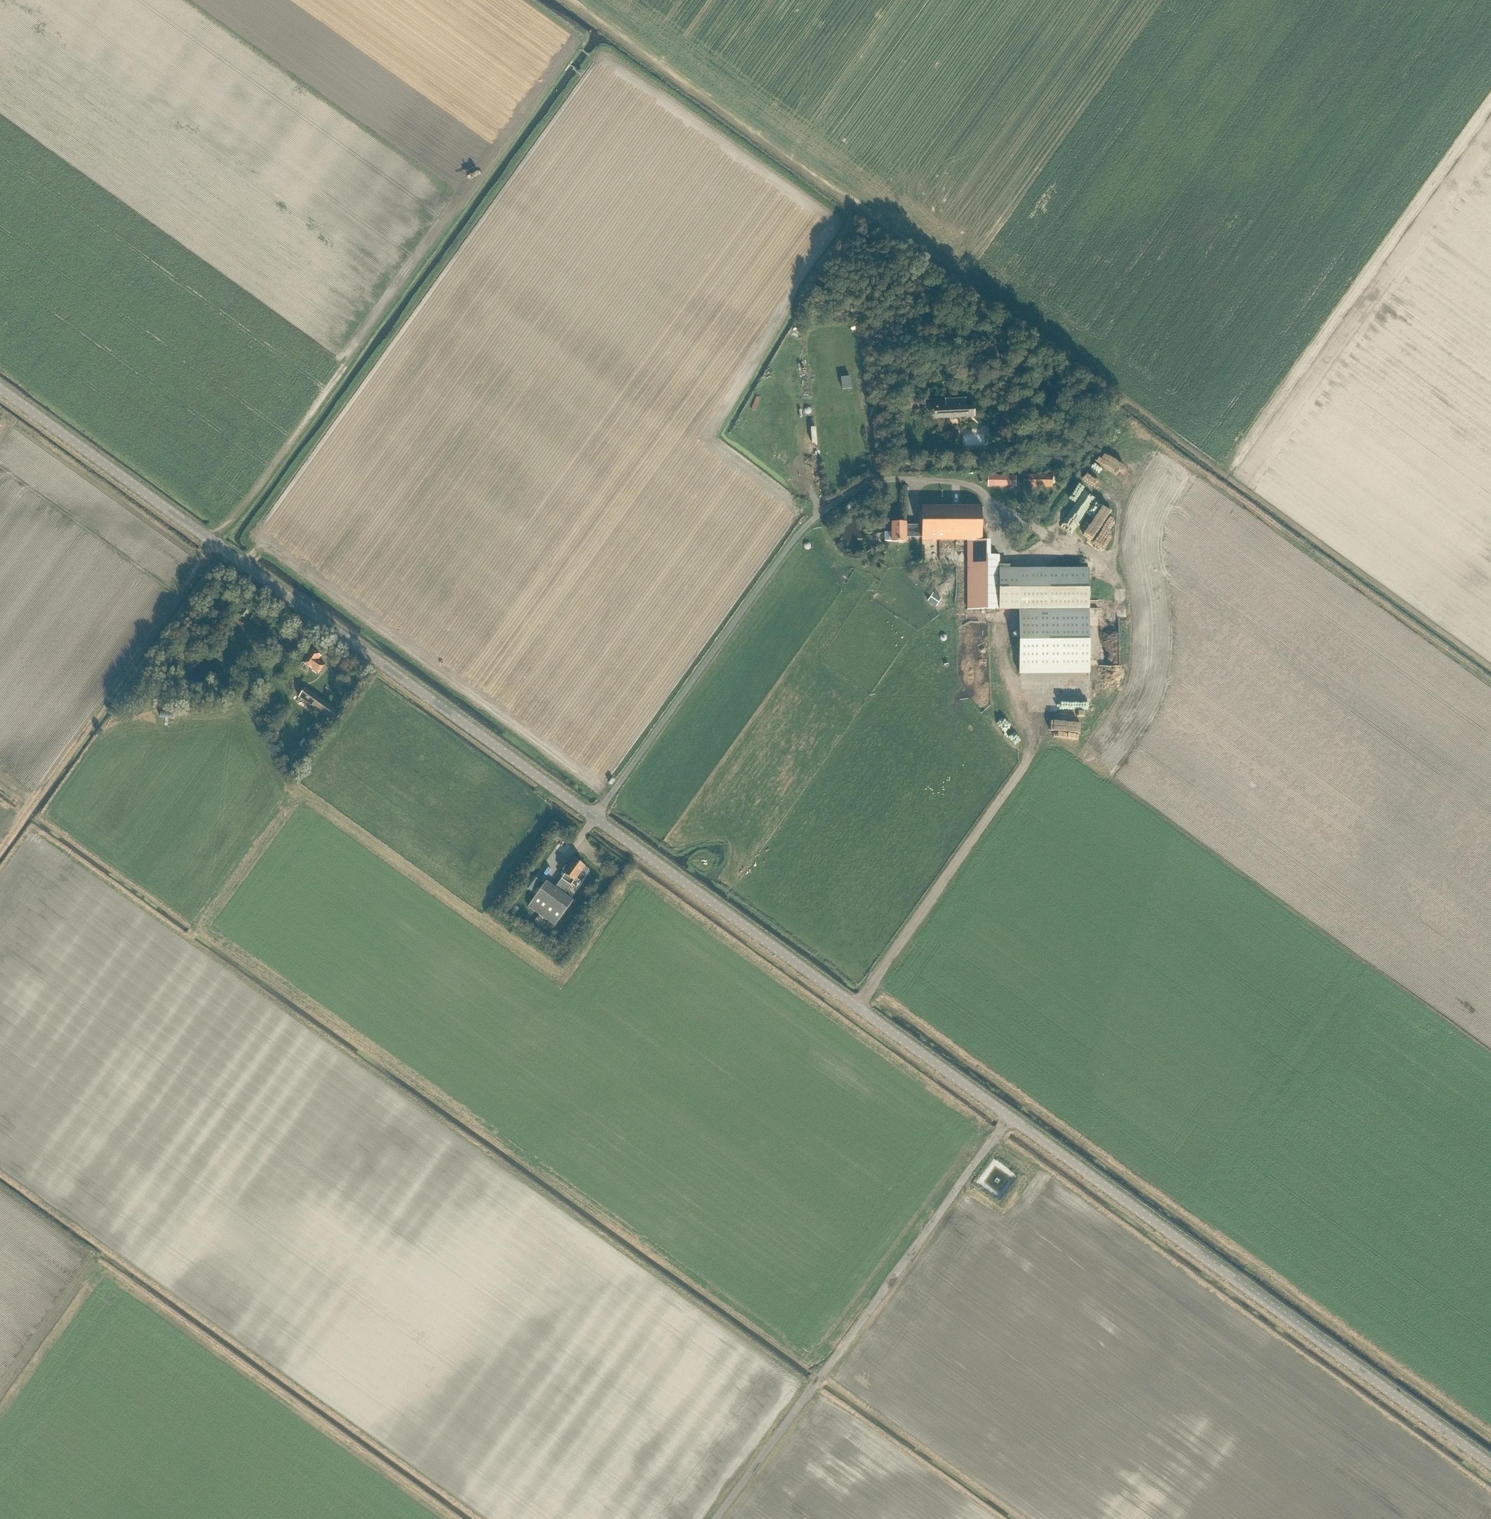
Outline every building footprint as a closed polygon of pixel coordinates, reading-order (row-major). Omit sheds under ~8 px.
[(850,377),(841,378),(843,390),(852,389),(850,377)] [(892,384),(884,385),(888,408),(895,407),(893,396),(894,396),(892,384)] [(946,408),(930,408),(930,420),(975,418),(974,406),(966,407),(966,398),(945,399),(946,408)] [(1023,476),(1023,487),(1051,488),(1052,477),(1023,476)] [(988,477),(988,486),(1016,486),(1016,477),(988,477)] [(981,506),(921,507),(921,527),(922,538),(922,541),(972,541),(981,541),(982,541),(981,506)] [(885,533),(885,542),(891,542),(891,543),(905,543),(905,538),(922,538),(921,527),(908,527),(905,527),(905,525),(891,525),(891,533),(885,533)] [(980,556),(981,541),(972,541),(972,556),(968,556),(968,610),(999,609),(999,566),(999,556),(980,556)] [(1089,609),(1089,569),(1010,570),(1010,566),(999,566),(999,609),(1019,609),(1089,609)] [(1089,674),(1089,609),(1019,609),(1019,674),(1089,674)] [(255,613),(250,620),(259,626),(264,618),(255,613)] [(325,665),(318,660),(324,652),(315,646),(303,663),(319,674),(325,665)] [(306,688),(299,698),(333,723),(341,713),(306,688)] [(564,874),(555,886),(565,893),(575,879),(575,880),(585,867),(574,859),(569,867),(567,866),(562,872),(564,874)] [(533,875),(528,882),(535,887),(540,880),(533,875)] [(546,882),(527,907),(554,927),(572,902),(546,882)]
